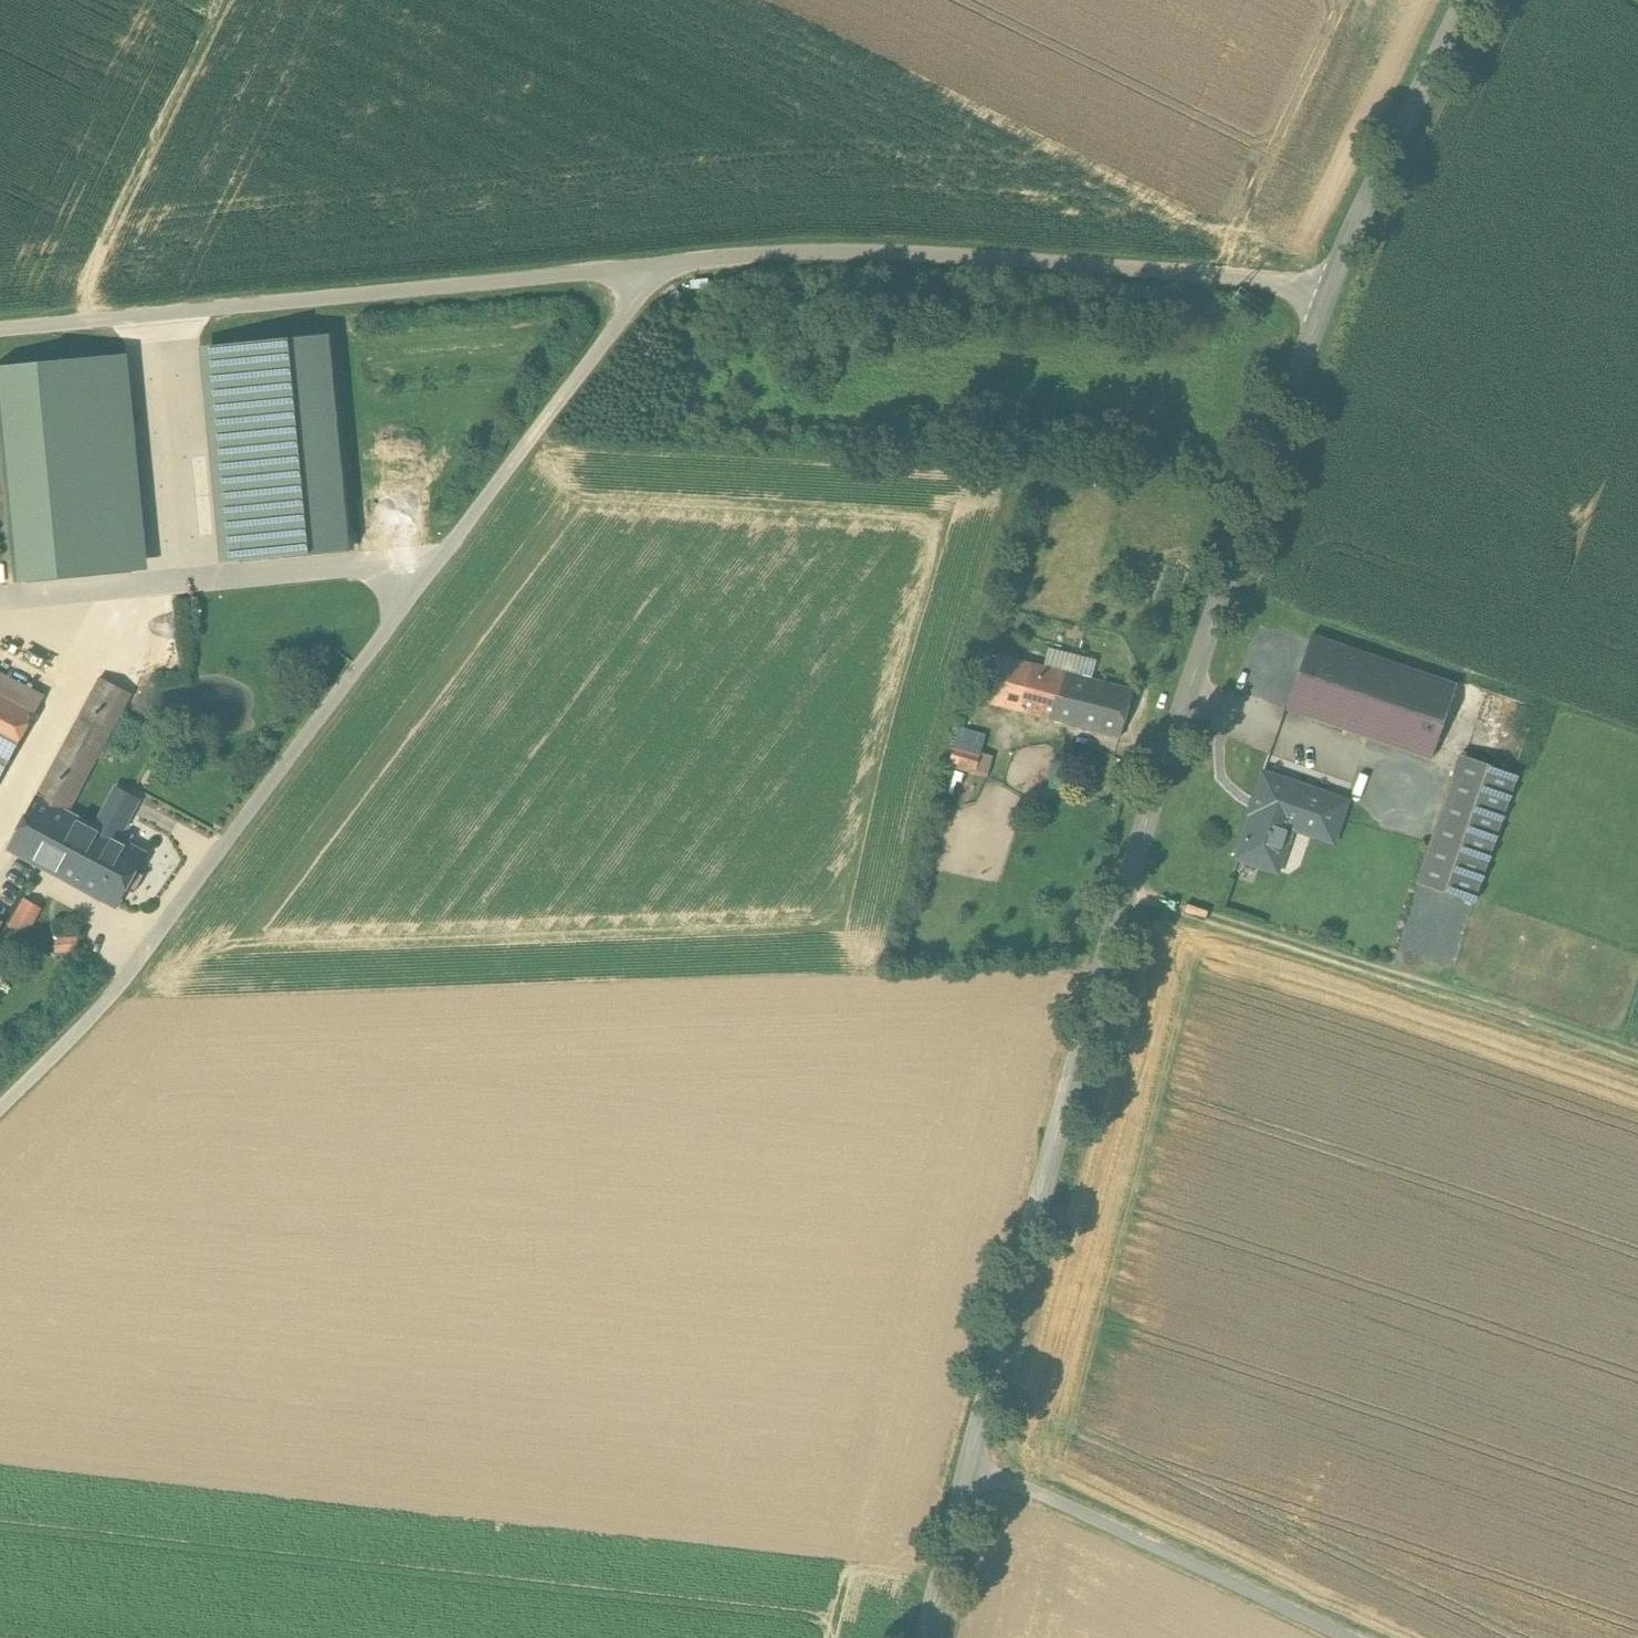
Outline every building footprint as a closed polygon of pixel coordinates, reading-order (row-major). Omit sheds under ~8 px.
[(329,334),(221,345),(241,561),(350,550),(329,334)] [(334,334),(329,334),(350,550),(354,550),(334,334)] [(241,561),(221,345),(201,347),(221,563),(241,561)] [(128,354),(109,356),(129,572),(148,570),(128,354)] [(129,572),(109,356),(0,366),(0,369),(20,582),(129,572)] [(1458,684),(1313,634),(1287,709),(1432,759),(1458,684)] [(1051,649),(1046,667),(1093,680),(1099,661),(1051,649)] [(1046,667),(997,655),(984,701),(1121,737),(1134,691),(1093,680),(1046,667)] [(0,671),(0,743),(15,751),(45,695),(0,671)] [(101,676),(10,848),(74,882),(88,855),(70,846),(83,821),(69,813),(132,693),(101,676)] [(985,737),(960,729),(955,744),(981,752),(985,737)] [(0,743),(0,780),(15,751),(0,743)] [(981,752),(955,744),(949,765),(975,773),(981,752)] [(981,752),(975,773),(988,776),(993,755),(981,752)] [(1462,756),(1419,883),(1474,902),(1517,775),(1462,756)] [(1346,802),(1265,773),(1251,812),(1254,813),(1239,857),(1277,870),(1292,826),(1333,840),(1346,802)] [(140,798),(117,786),(109,801),(132,813),(140,798)] [(109,801),(96,827),(83,821),(70,846),(88,855),(74,882),(117,905),(126,888),(134,893),(144,875),(136,871),(145,853),(118,839),(132,813),(109,801)] [(13,920),(38,920),(38,900),(13,900),(13,920)]
